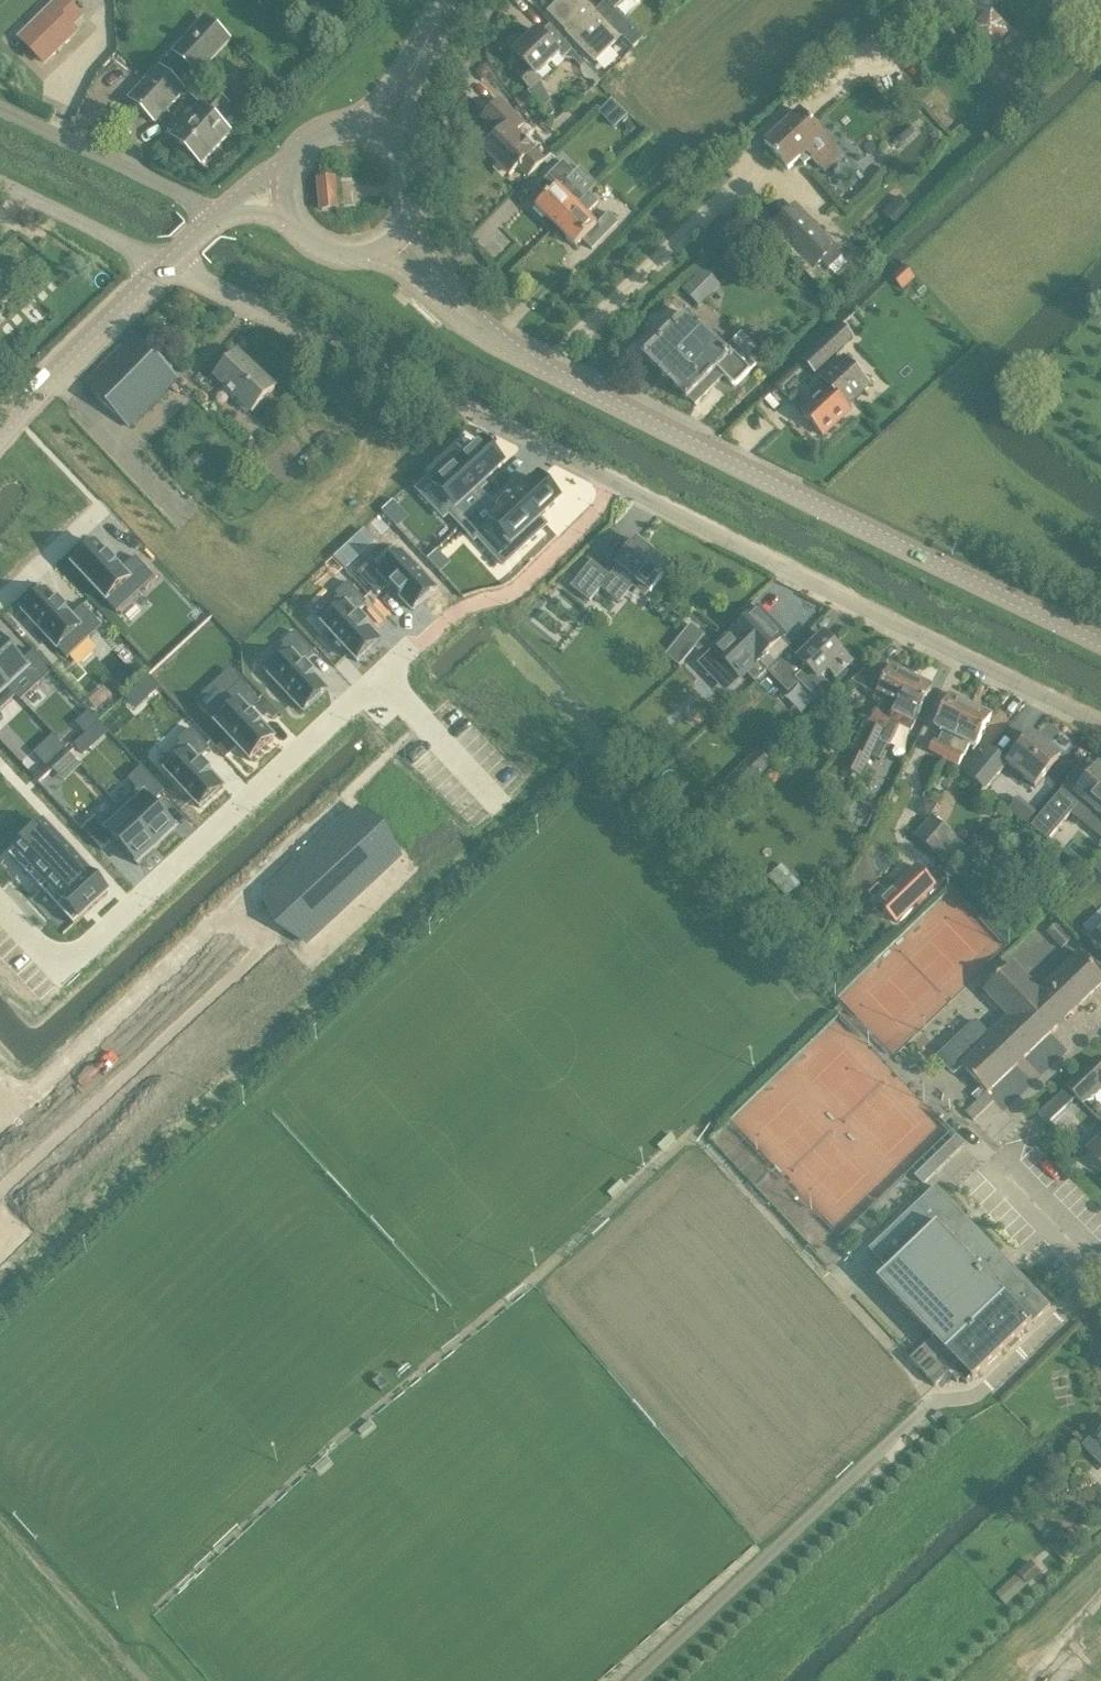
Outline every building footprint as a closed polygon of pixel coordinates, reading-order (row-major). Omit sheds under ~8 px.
[(65,0),(59,0),(26,32),(50,56),(75,31),(70,26),(80,16),(65,0)] [(621,36),(597,11),(586,0),(562,0),(550,12),(569,32),(568,33),(595,62),(621,36)] [(607,1),(615,10),(624,0),(605,0),(607,1)] [(607,1),(597,11),(621,36),(634,48),(643,40),(615,10),(607,1)] [(990,56),(1007,40),(991,22),(973,38),(990,56)] [(187,87),(204,104),(201,107),(201,106),(171,138),(200,165),(230,133),(218,122),(232,106),(215,91),(211,95),(194,79),(231,40),(213,23),(180,58),(173,52),(129,98),(155,122),(187,87)] [(530,89),(540,80),(537,76),(560,55),(563,58),(573,60),(580,69),(585,64),(550,27),(541,35),(537,31),(514,53),(525,64),(516,73),(530,89)] [(528,176),(544,160),(515,132),(523,123),(500,100),(483,117),(500,134),(485,149),(511,175),(519,167),(528,176)] [(549,103),(542,109),(548,118),(554,113),(549,103)] [(818,165),(835,149),(801,113),(766,146),(788,170),(799,159),(805,166),(812,159),(818,165)] [(548,196),(537,208),(556,227),(584,199),(584,198),(567,181),(575,173),(563,162),(539,186),(548,196)] [(666,167),(662,171),(662,177),(666,180),(672,180),(675,177),(675,171),(671,167),(666,167)] [(322,209),(336,207),(335,194),(334,180),(319,181),(322,209)] [(584,199),(556,227),(575,246),(582,240),(592,250),(618,223),(608,213),(597,225),(587,215),(599,203),(589,193),(584,198),(584,199)] [(914,213),(899,197),(883,213),(898,229),(914,213)] [(796,203),(771,227),(813,271),(821,262),(829,270),(843,257),(836,250),(838,248),(796,203)] [(722,285),(706,270),(684,291),(700,307),(722,285)] [(10,293),(8,291),(8,287),(4,282),(0,282),(0,302),(10,293)] [(708,349),(715,342),(688,314),(645,357),(687,400),(690,397),(696,404),(710,390),(704,383),(706,381),(694,368),(704,359),(711,352),(708,349)] [(803,362),(815,374),(853,338),(842,326),(803,362)] [(754,363),(755,363),(763,354),(754,346),(755,345),(742,332),(724,350),(729,356),(733,353),(747,367),(753,361),(754,363)] [(128,425),(175,377),(134,336),(86,384),(128,425)] [(729,356),(724,350),(715,342),(708,349),(711,352),(704,359),(694,368),(706,381),(704,383),(710,390),(724,376),(735,386),(756,364),(755,363),(754,363),(753,361),(747,367),(733,353),(729,356)] [(252,412),(274,389),(238,355),(216,378),(252,412)] [(864,389),(863,390),(840,364),(846,359),(844,357),(820,380),(827,387),(818,395),(820,397),(802,414),(823,436),(850,410),(848,407),(866,390),(864,389)] [(463,462),(456,455),(430,478),(456,506),(448,513),(461,527),(488,501),(477,490),(501,467),(496,462),(500,459),(489,447),(486,450),(481,445),(463,462)] [(488,502),(461,527),(474,541),(495,522),(520,550),(546,526),(539,519),(558,502),(553,496),(556,494),(545,482),(542,485),(537,480),(500,515),(488,502)] [(350,541),(333,556),(345,569),(362,553),(350,541)] [(619,566),(619,567),(651,593),(671,570),(638,543),(619,566)] [(121,571),(97,544),(73,566),(117,613),(155,578),(136,557),(121,571)] [(413,611),(436,589),(402,553),(380,574),(370,563),(358,575),(377,595),(388,585),(413,611)] [(590,603),(611,577),(592,562),(571,587),(590,603)] [(329,606),(316,618),(357,663),(381,641),(356,614),(367,604),(348,583),(336,595),(339,598),(329,606)] [(47,590),(24,612),(40,630),(68,659),(102,627),(83,606),(72,617),(47,590)] [(725,641),(714,651),(741,679),(748,672),(757,682),(780,660),(770,650),(786,635),(785,634),(781,638),(755,611),(730,635),(729,634),(723,639),(725,641)] [(693,627),(685,638),(691,643),(696,647),(697,645),(704,636),(693,627)] [(282,645),(285,648),(263,668),(304,712),(327,691),(302,664),(314,653),(295,633),(282,645)] [(799,659),(790,650),(768,672),(781,686),(789,693),(799,683),(820,705),(824,701),(835,690),(823,678),(830,671),(836,678),(851,664),(824,636),(799,659)] [(22,701),(53,672),(35,652),(22,663),(0,639),(0,678),(22,701)] [(877,712),(872,722),(858,753),(853,751),(844,768),(862,777),(912,676),(902,672),(902,668),(897,666),(893,667),(891,666),(877,697),(886,701),(881,713),(877,712)] [(148,675),(124,697),(135,709),(159,687),(148,675)] [(922,682),(912,676),(872,757),(882,762),(889,747),(892,748),(901,730),(902,727),(911,732),(911,730),(918,717),(932,687),(930,686),(930,682),(926,680),(922,682)] [(16,697),(21,702),(22,701),(0,678),(0,712),(16,697)] [(261,703),(242,682),(207,715),(250,762),(274,740),(249,713),(261,703)] [(930,751),(945,758),(971,706),(961,701),(961,698),(956,696),(953,697),(950,696),(935,726),(944,731),(939,742),(936,740),(930,751)] [(971,706),(945,758),(959,765),(964,755),(962,753),(967,742),(977,746),(991,716),(989,715),(988,712),(984,709),(980,711),(971,706)] [(210,750),(191,729),(179,741),(181,744),(159,764),(200,809),(223,787),(199,760),(210,750)] [(1031,736),(1007,764),(1035,787),(1059,760),(1058,759),(1061,756),(1051,747),(1048,750),(1031,736)] [(80,737),(73,743),(83,754),(90,748),(80,737)] [(967,776),(984,790),(1007,764),(990,749),(967,776)] [(137,789),(119,806),(158,848),(177,830),(152,803),(165,792),(142,767),(129,780),(137,789)] [(1099,768),(1077,794),(1067,785),(1031,827),(1048,841),(1071,814),(1083,824),(1095,811),(1100,816),(1100,770),(1099,768)] [(739,770),(727,782),(742,797),(754,785),(739,770)] [(1027,822),(1038,809),(1020,794),(1009,808),(1027,822)] [(158,848),(119,806),(100,823),(96,818),(82,830),(101,851),(114,839),(138,866),(158,848)] [(398,857),(355,811),(263,896),(306,942),(398,857)] [(924,826),(916,836),(915,837),(940,858),(941,856),(949,847),(957,837),(932,816),(924,826)] [(44,824),(10,856),(27,874),(32,869),(63,902),(57,907),(74,925),(108,893),(44,824)] [(783,864),(769,878),(788,898),(802,884),(783,864)] [(878,904),(897,923),(935,886),(917,867),(878,904)] [(1047,933),(1063,949),(1073,939),(1058,923),(1047,933)] [(1090,940),(1100,951),(1100,930),(1090,940)] [(987,1092),(1017,1064),(1024,1058),(1051,1032),(1065,1019),(1100,984),(1100,976),(1080,954),(1040,992),(1014,964),(985,992),(1009,1017),(990,1035),(977,1020),(937,1058),(954,1075),(963,1067),(987,1092)] [(1097,1059),(1067,1087),(1067,1088),(1067,1087),(1074,1094),(1077,1097),(1076,1097),(1080,1101),(1098,1084),(1100,1088),(1100,1063),(1097,1059)] [(1067,1087),(1067,1088),(1038,1115),(1048,1125),(1076,1097),(1077,1097),(1074,1094),(1067,1087)] [(994,1100),(987,1092),(966,1112),(974,1120),(994,1100)] [(977,1118),(987,1128),(1007,1111),(997,1100),(977,1118)] [(958,1134),(916,1172),(924,1181),(967,1144),(958,1134)] [(973,1380),(1051,1307),(937,1187),(871,1250),(890,1270),(879,1281),(880,1282),(881,1281),(935,1337),(911,1360),(936,1387),(950,1374),(958,1383),(962,1379),(968,1385),(973,1380)] [(1098,1439),(1096,1437),(1085,1448),(1100,1464),(1100,1436),(1098,1439)] [(1031,1562),(1017,1575),(1029,1586),(1042,1573),(1031,1562)] [(1021,1580),(1001,1599),(1007,1605),(1027,1586),(1021,1580)]
